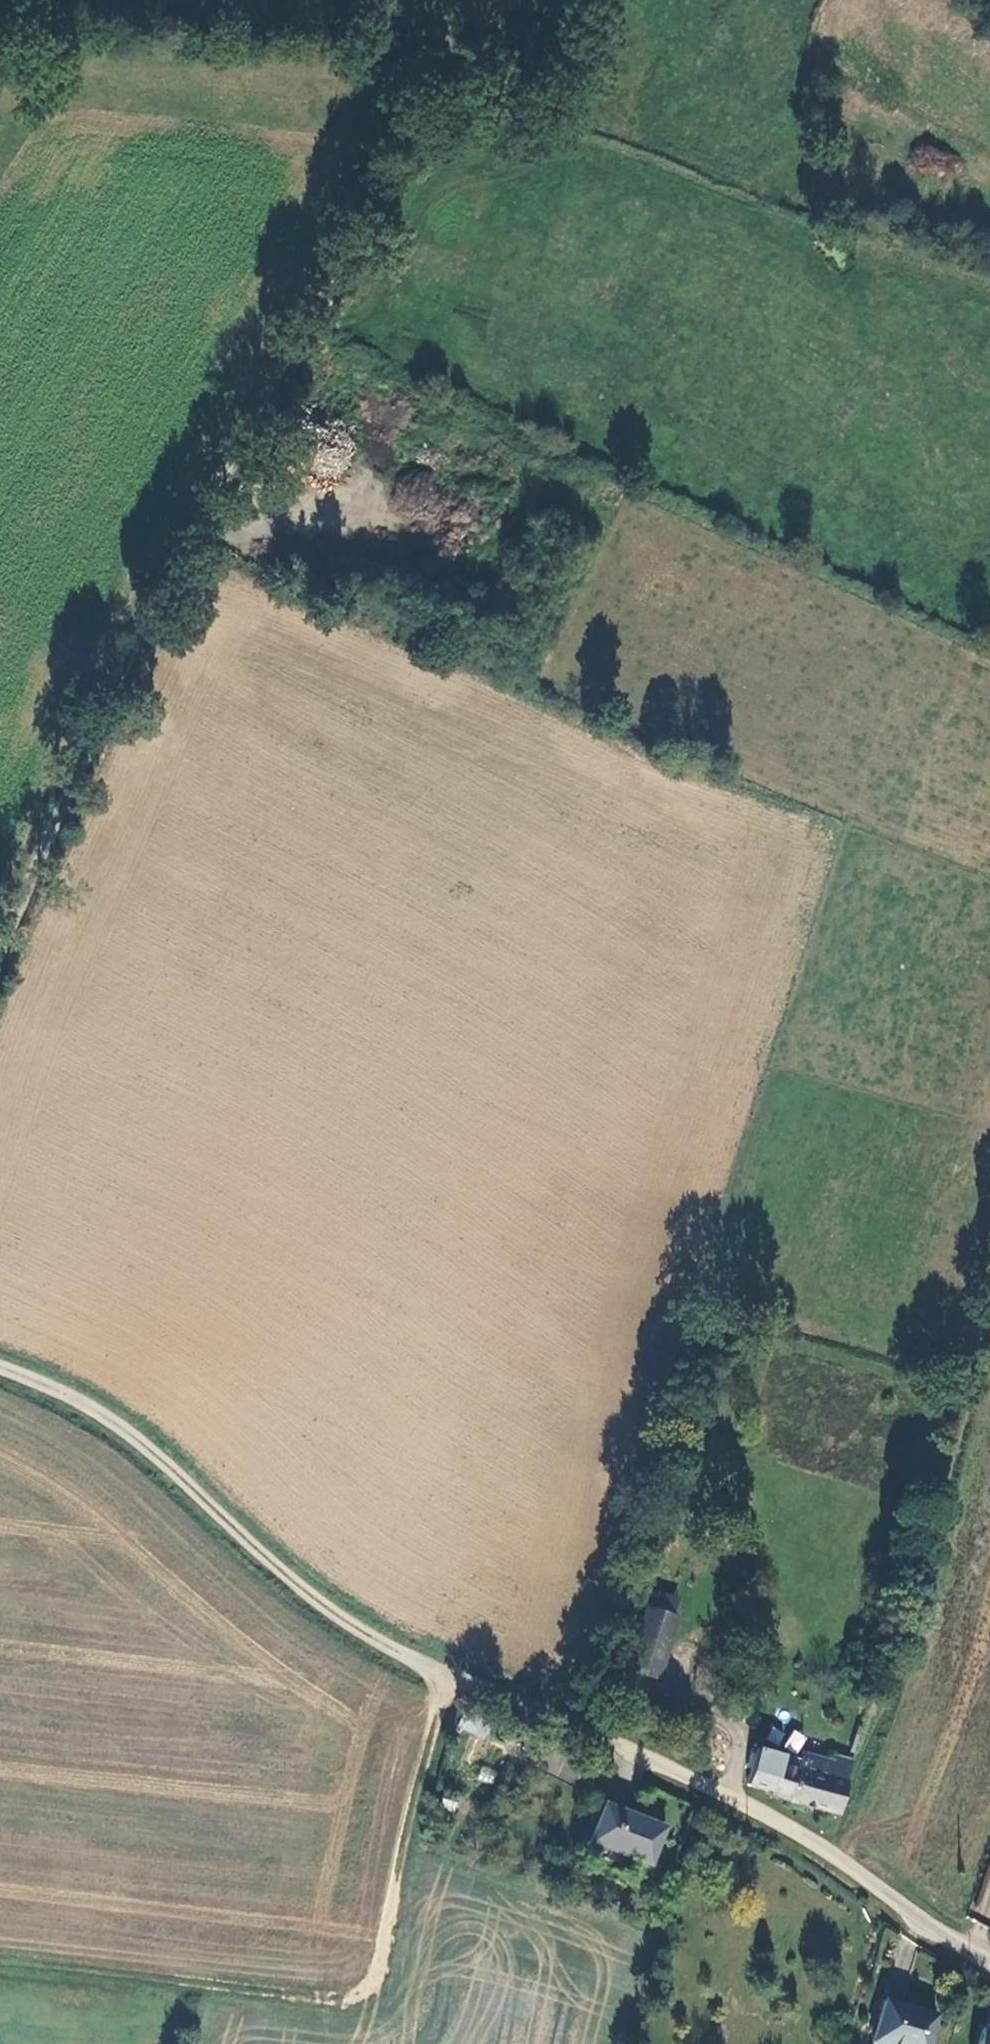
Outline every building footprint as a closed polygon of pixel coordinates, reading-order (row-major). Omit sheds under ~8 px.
[(649,1615),(670,1621),(674,1603),(654,1598),(649,1615)] [(671,1621),(670,1621),(649,1615),(644,1614),(639,1632),(667,1639),(671,1621)] [(655,1684),(667,1639),(639,1632),(628,1677),(655,1684)] [(765,1796),(836,1818),(847,1783),(842,1782),(850,1759),(834,1754),(832,1762),(799,1752),(793,1770),(774,1765),(776,1758),(752,1750),(741,1783),(766,1791),(765,1796)] [(659,1815),(600,1794),(588,1832),(646,1853),(659,1815)] [(931,2008),(879,1993),(868,2036),(895,2043),(921,2043),(931,2008)] [(982,2025),(976,2043),(989,2043),(989,2027),(982,2025)] [(870,2043),(895,2043),(868,2036),(867,2043),(870,2043)]
